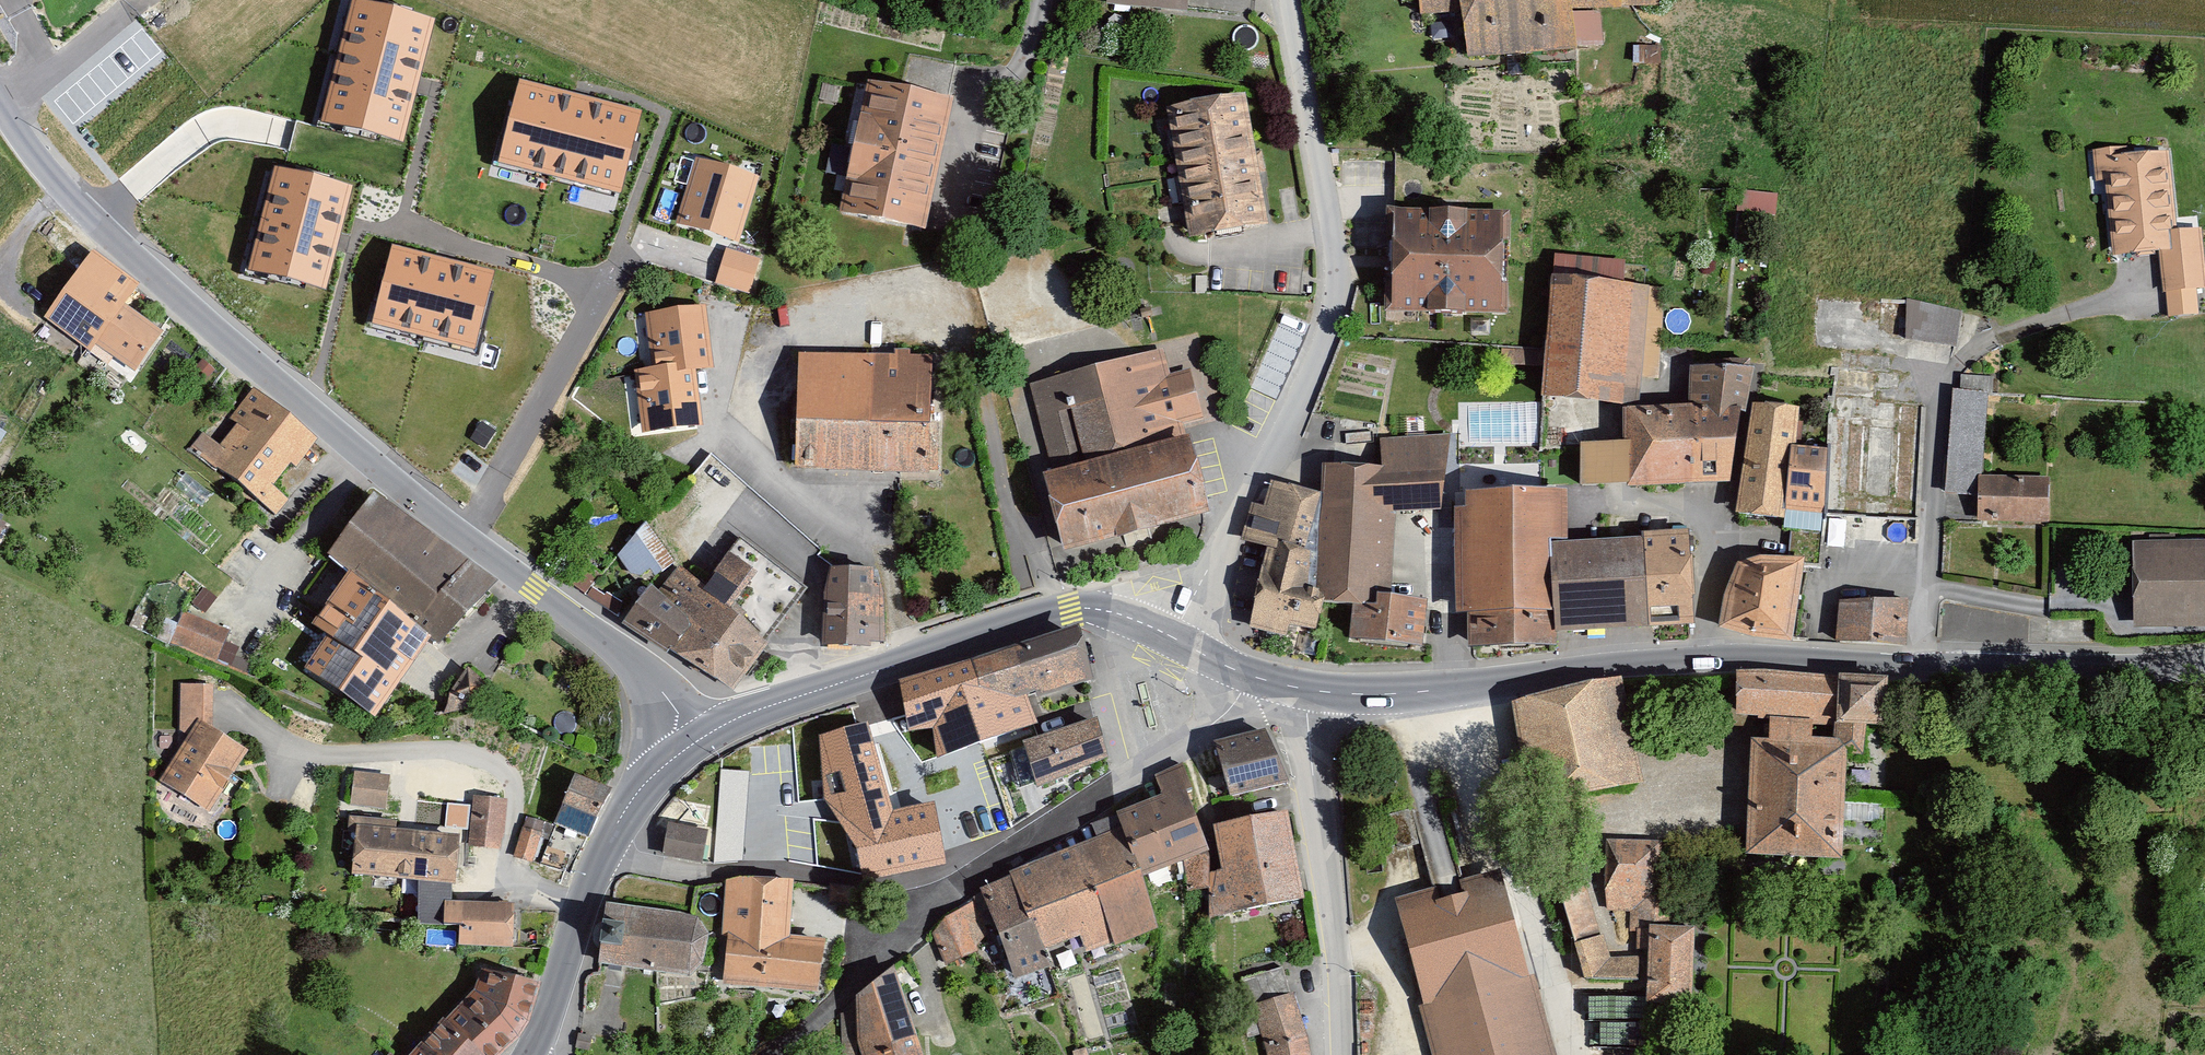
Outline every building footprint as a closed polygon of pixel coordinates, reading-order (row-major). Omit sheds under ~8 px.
[(367,0),(351,0),(320,120),(404,142),(436,18),(367,0)] [(1182,0),(1107,0),(1106,7),(1180,15),(1182,0)] [(1414,12),(1461,9),(1464,49),(1605,39),(1603,10),(1613,9),(1612,0),(1413,0),(1414,12)] [(642,111),(518,80),(497,163),(621,194),(642,111)] [(945,97),(872,82),(847,202),(920,217),(945,97)] [(1265,213),(1245,95),(1173,107),(1194,226),(1265,213)] [(2160,158),(2091,163),(2093,181),(2100,180),(2107,261),(2159,257),(2163,300),(2199,297),(2194,241),(2167,243),(2160,158)] [(756,178),(699,161),(681,220),(737,238),(756,178)] [(354,185),(273,165),(246,270),(326,291),(354,185)] [(1745,204),(1778,209),(1780,193),(1748,188),(1745,204)] [(1507,303),(1506,212),(1391,212),(1392,304),(1507,303)] [(494,270),(394,244),(374,323),(473,349),(494,270)] [(760,258),(725,248),(714,283),(749,293),(760,258)] [(137,284),(93,251),(44,316),(90,350),(97,341),(132,367),(158,332),(121,304),(137,284)] [(1665,285),(1550,277),(1542,395),(1638,402),(1640,371),(1659,372),(1665,285)] [(1905,335),(1957,345),(1964,307),(1912,297),(1905,335)] [(703,308),(649,316),(657,370),(638,373),(646,428),(700,421),(692,368),(711,365),(703,308)] [(1057,469),(1185,433),(1182,420),(1201,414),(1189,371),(1170,376),(1163,349),(1033,385),(1057,469)] [(928,464),(930,356),(800,354),(798,462),(928,464)] [(1691,365),(1691,403),(1744,410),(1757,369),(1691,365)] [(315,439),(254,390),(231,417),(239,423),(220,447),(205,435),(196,446),(274,508),(281,499),(266,487),(288,459),(295,465),(315,439)] [(1984,401),(1951,398),(1944,503),(1977,505),(1977,486),(1984,401)] [(1624,440),(1582,442),(1582,486),(1723,481),(1744,410),(1691,403),(1624,407),(1624,440)] [(1798,407),(1754,403),(1739,513),(1784,517),(1785,509),(1789,444),(1796,445),(1798,407)] [(1208,509),(1185,433),(1057,469),(1044,472),(1064,547),(1208,509)] [(1452,433),(1380,438),(1383,464),(1324,463),(1318,586),(1317,600),(1323,600),(1351,602),(1377,603),(1376,592),(1393,592),(1396,512),(1440,508),(1452,433)] [(1789,444),(1785,509),(1824,511),(1828,448),(1796,445),(1789,444)] [(1317,628),(1323,600),(1317,600),(1318,586),(1309,585),(1315,550),(1307,549),(1320,492),(1272,479),(1265,504),(1252,502),(1242,539),(1267,547),(1250,627),(1287,636),(1290,623),(1317,628)] [(1555,643),(1555,630),(1551,541),(1568,541),(1568,486),(1464,489),(1465,505),(1455,506),(1455,612),(1468,611),(1471,646),(1555,643)] [(2044,528),(2044,487),(1977,486),(1977,505),(1977,528),(2044,528)] [(491,583),(379,494),(331,553),(355,572),(432,633),(444,642),(491,583)] [(674,561),(644,522),(617,555),(641,585),(674,561)] [(1643,537),(1648,626),(1695,624),(1690,529),(1643,531),(1643,537)] [(1648,626),(1643,537),(1568,541),(1551,541),(1555,630),(1648,626)] [(803,589),(740,538),(702,585),(681,571),(660,594),(650,589),(626,620),(729,690),(803,589)] [(2139,544),(2139,621),(2204,621),(2204,544),(2139,544)] [(1793,637),(1804,560),(1762,554),(1739,563),(1727,587),(1721,628),(1793,637)] [(875,566),(832,566),(825,589),(826,638),(871,639),(871,635),(884,635),(883,584),(875,584),(875,566)] [(377,717),(432,633),(355,572),(312,623),(329,637),(305,667),(377,717)] [(192,604),(207,612),(218,594),(203,585),(192,604)] [(1427,599),(1393,592),(1376,592),(1377,603),(1351,602),(1350,637),(1423,648),(1427,599)] [(1906,644),(1908,598),(1840,600),(1837,640),(1906,644)] [(227,631),(185,613),(174,640),(215,658),(227,631)] [(1094,671),(1078,624),(966,661),(990,734),(1038,719),(1029,692),(1094,671)] [(990,734),(966,661),(901,679),(910,731),(933,729),(939,758),(990,734)] [(1643,782),(1621,679),(1517,701),(1539,804),(1643,782)] [(245,750),(212,731),(212,687),(185,687),(185,735),(160,779),(211,808),(245,750)] [(1881,694),(1734,687),(1732,722),(1768,724),(1766,754),(1748,753),(1743,858),(1832,862),(1836,764),(1856,765),(1858,739),(1878,740),(1881,694)] [(1109,751),(1097,717),(1020,742),(1034,786),(1109,751)] [(868,723),(819,736),(825,802),(857,849),(862,879),(947,863),(933,803),(892,809),(868,723)] [(1269,729),(1217,740),(1229,790),(1285,777),(1269,729)] [(1192,788),(1183,764),(1158,773),(1166,797),(1119,814),(1122,827),(1139,873),(1206,849),(1185,791),(1192,788)] [(386,807),(391,777),(357,772),(352,802),(386,807)] [(605,790),(576,779),(559,822),(587,834),(605,790)] [(499,844),(503,800),(476,798),(473,842),(499,844)] [(1305,897),(1289,811),(1216,824),(1232,910),(1305,897)] [(543,824),(528,819),(517,853),(531,858),(543,824)] [(706,832),(673,824),(666,851),(700,859),(706,832)] [(455,883),(460,834),(357,825),(352,874),(418,881),(420,923),(444,924),(445,900),(452,900),(453,884),(455,883)] [(1122,827),(1078,843),(1095,887),(1115,944),(1158,928),(1139,873),(1122,827)] [(1661,843),(1607,841),(1606,909),(1630,910),(1630,929),(1647,929),(1658,929),(1661,843)] [(1095,887),(1078,843),(1010,872),(1011,875),(1041,950),(1046,948),(1080,937),(1087,952),(1115,944),(1095,887)] [(1647,980),(1647,956),(1613,957),(1571,851),(1542,851),(1585,980),(1647,980)] [(1502,869),(1396,898),(1433,1054),(1558,1054),(1536,974),(1528,975),(1502,869)] [(1041,950),(1011,875),(980,887),(984,897),(998,933),(1016,977),(1047,965),(1041,950)] [(790,882),(734,879),(726,976),(818,986),(823,940),(786,936),(790,882)] [(998,933),(984,897),(945,916),(933,933),(946,965),(979,950),(998,933)] [(513,947),(513,903),(452,900),(445,900),(444,924),(460,925),(459,944),(513,947)] [(601,943),(599,963),(689,977),(704,963),(709,934),(697,917),(606,902),(604,920),(626,923),(623,946),(601,943)] [(604,920),(601,943),(623,946),(626,923),(604,920)] [(1693,1008),(1693,928),(1658,929),(1647,929),(1647,956),(1647,980),(1647,1007),(1693,1008)] [(895,967),(857,996),(857,1036),(864,1054),(920,1054),(895,967)] [(1249,1011),(1254,1009),(1288,998),(1291,997),(1282,970),(1240,984),(1249,1011)] [(533,984),(477,971),(472,992),(409,1054),(492,1054),(525,1020),(533,984)] [(1304,1042),(1288,998),(1254,1009),(1268,1051),(1304,1042)] [(1304,1042),(1268,1051),(1262,1052),(1263,1054),(1306,1054),(1304,1042)]
